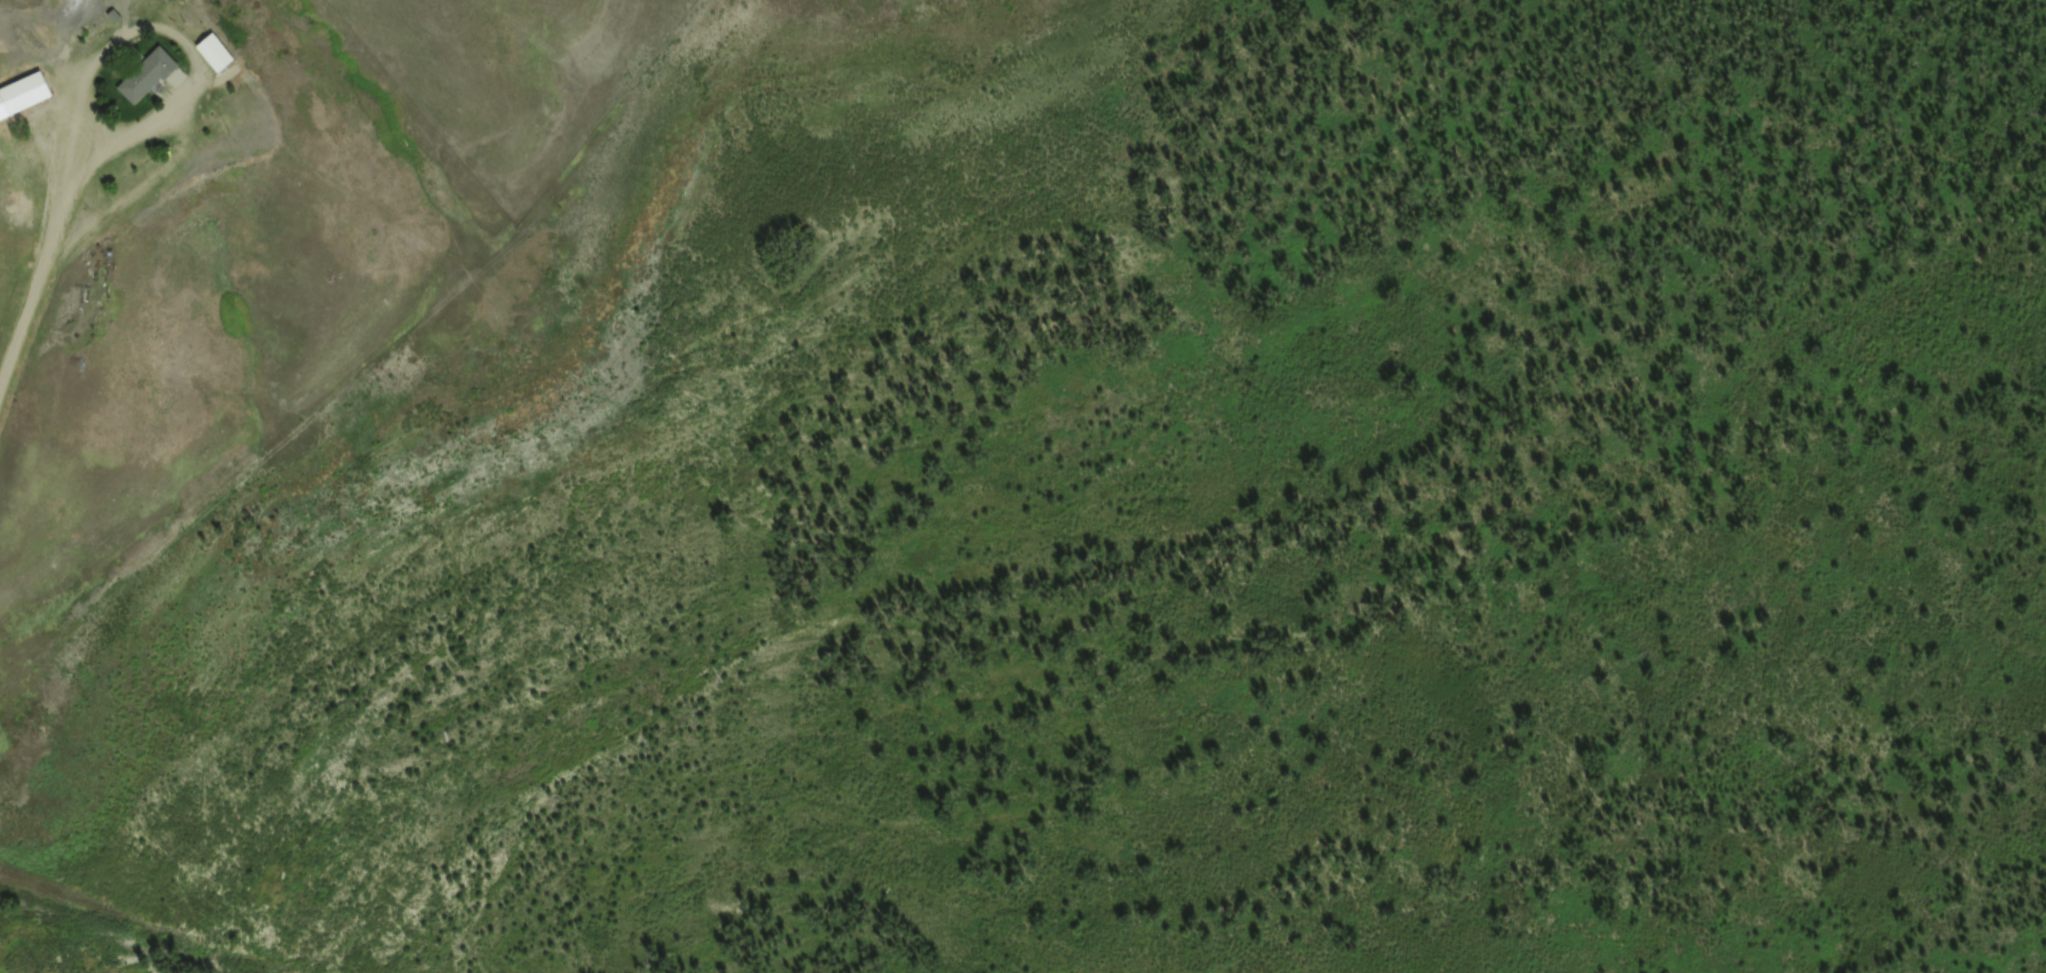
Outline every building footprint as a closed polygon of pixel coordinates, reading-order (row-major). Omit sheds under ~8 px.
[(221,76),(241,60),(217,32),(198,48),(221,76)] [(179,66),(159,46),(116,89),(135,109),(179,66)] [(53,99),(42,73),(0,90),(0,122),(53,99)]
